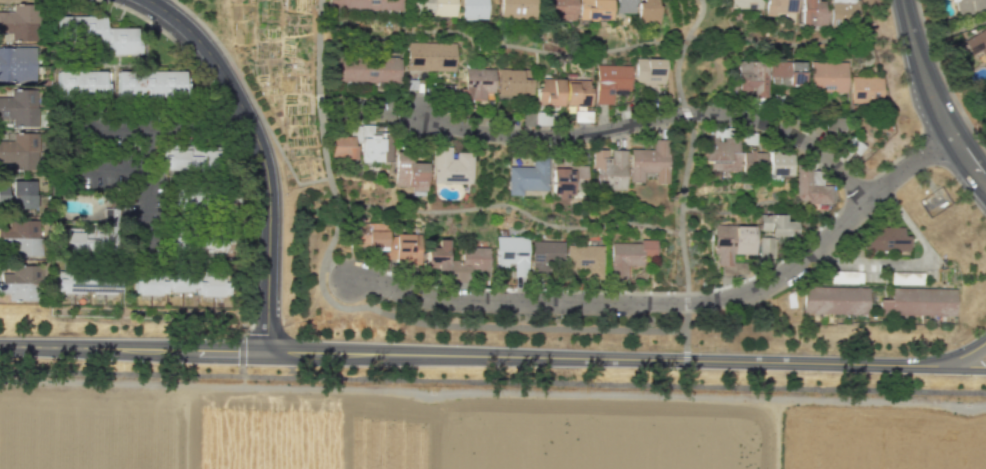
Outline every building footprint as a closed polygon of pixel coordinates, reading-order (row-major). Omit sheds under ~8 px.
[(330,2),(330,0),(395,0),(395,10),(333,9),(333,2),(330,2)] [(414,16),(415,0),(457,0),(456,17),(414,16)] [(462,20),(463,0),(488,0),(488,21),(462,20)] [(501,19),(502,0),(534,0),(535,19),(501,19)] [(550,20),(550,0),(576,0),(576,21),(550,20)] [(595,5),(595,0),(613,0),(614,19),(589,20),(588,5),(595,5)] [(617,12),(635,12),(635,0),(617,0),(617,12)] [(640,24),(639,0),(658,0),(659,24),(640,24)] [(726,7),(726,0),(761,0),(761,8),(726,7)] [(764,13),(797,14),(797,0),(764,0),(764,13)] [(825,25),(825,0),(816,0),(801,0),(800,25),(825,25)] [(830,22),(856,23),(857,0),(830,0),(830,22)] [(984,0),(985,11),(956,17),(953,0),(984,0)] [(35,4),(11,4),(11,11),(0,11),(0,33),(11,33),(11,40),(35,41),(35,4)] [(56,12),(104,12),(104,24),(140,24),(139,51),(108,51),(107,39),(56,39),(56,12)] [(963,40),(985,26),(985,58),(980,49),(971,54),(963,40)] [(455,43),(454,71),(406,70),(407,42),(455,43)] [(34,83),(35,47),(0,47),(0,83),(34,83)] [(332,56),(401,57),(400,82),(331,81),(332,56)] [(666,59),(666,86),(646,86),(645,83),(637,83),(637,61),(647,61),(647,59),(666,59)] [(751,97),(765,97),(765,61),(737,60),(737,89),(751,90),(751,97)] [(768,84),(803,85),(804,61),(769,61),(768,84)] [(810,90),(810,62),(848,62),(847,91),(810,90)] [(631,67),(629,90),(614,89),(613,105),(596,104),(598,65),(631,67)] [(54,67),(107,67),(107,94),(54,94),(54,67)] [(117,67),(186,68),(185,96),(117,95),(117,67)] [(494,69),(494,92),(486,92),(486,100),(471,100),(472,107),(461,107),(461,88),(466,88),(466,70),(494,69)] [(499,69),(530,70),(530,79),(534,80),(533,94),(529,94),(529,98),(505,97),(506,91),(499,90),(499,69)] [(851,76),(850,102),(881,103),(882,77),(851,76)] [(564,80),(564,106),(539,105),(539,80),(564,80)] [(592,81),(591,107),(567,106),(567,81),(592,81)] [(36,105),(0,106),(0,95),(10,95),(10,87),(36,87),(36,105)] [(12,117),(12,124),(38,124),(37,105),(36,105),(0,106),(0,117),(12,117)] [(36,149),(0,148),(0,138),(12,138),(13,131),(38,131),(38,149),(36,149)] [(382,161),(383,139),(375,139),(376,136),(370,135),(370,138),(363,137),(362,161),(382,161)] [(352,136),(352,145),(354,145),(354,158),(343,158),(343,156),(332,156),(332,136),(352,136)] [(739,170),(740,137),(703,136),(703,163),(715,163),(715,169),(739,170)] [(653,139),(653,148),(630,147),(629,182),(643,182),(643,172),(655,172),(655,181),(668,181),(668,139),(653,139)] [(161,145),(227,146),(227,175),(160,174),(161,145)] [(451,146),(433,146),(433,182),(472,183),(473,153),(456,152),(456,158),(450,158),(451,146)] [(11,160),(11,167),(36,168),(36,149),(0,148),(0,159),(11,160)] [(625,190),(626,150),(611,149),(611,159),(606,159),(606,151),(593,151),(593,166),(595,168),(594,189),(625,190)] [(425,190),(426,163),(412,163),(412,151),(394,150),(393,186),(411,187),(411,190),(425,190)] [(743,151),(742,168),(765,168),(766,152),(743,151)] [(768,175),(791,175),(792,152),(769,151),(768,175)] [(522,195),(522,190),(548,190),(548,156),(533,156),(532,166),(509,166),(509,194),(522,195)] [(571,194),(573,171),(567,170),(566,167),(551,167),(551,193),(555,193),(555,198),(566,198),(566,195),(571,194)] [(797,167),(796,202),(832,203),(832,185),(809,184),(810,167),(797,167)] [(10,178),(10,192),(12,192),(33,191),(33,178),(10,178)] [(173,187),(237,188),(237,216),(172,216),(173,187)] [(12,192),(12,205),(35,205),(35,191),(33,191),(12,192)] [(101,203),(119,203),(119,227),(102,227),(101,203)] [(784,221),(785,215),(759,214),(759,230),(767,231),(767,236),(796,237),(796,221),(784,221)] [(38,236),(38,218),(8,218),(8,226),(0,226),(0,235),(38,236)] [(388,223),(388,248),(355,247),(356,223),(388,223)] [(755,225),(712,225),(712,253),(717,253),(716,266),(732,266),(732,254),(755,255),(755,225)] [(861,225),(861,249),(910,250),(910,236),(902,236),(903,225),(861,225)] [(232,227),(231,257),(170,256),(171,226),(232,227)] [(114,230),(114,253),(57,254),(56,231),(114,230)] [(0,235),(0,246),(12,246),(12,253),(41,254),(41,236),(38,236),(0,235)] [(396,235),(396,263),(422,263),(422,235),(396,235)] [(495,237),(529,238),(527,280),(511,279),(512,263),(494,262),(495,237)] [(759,258),(774,258),(774,237),(758,237),(759,258)] [(610,245),(609,278),(625,278),(625,267),(641,267),(641,257),(655,257),(655,240),(639,240),(639,245),(610,245)] [(531,241),(531,262),(563,262),(563,241),(531,241)] [(450,242),(449,274),(437,273),(438,267),(426,266),(426,249),(440,249),(440,242),(450,242)] [(461,243),(461,267),(490,267),(490,243),(461,243)] [(568,247),(568,270),(585,269),(585,278),(603,278),(602,246),(568,247)] [(0,280),(37,281),(41,281),(41,263),(12,263),(11,271),(0,271),(0,280)] [(57,269),(121,269),(121,297),(57,297),(57,269)] [(828,269),(828,281),(861,282),(862,269),(828,269)] [(890,271),(890,283),(922,283),(923,271),(890,271)] [(137,272),(230,272),(230,301),(137,301),(137,272)] [(8,291),(8,299),(37,299),(37,281),(0,280),(0,291),(8,291)] [(801,285),(801,312),(868,313),(868,286),(801,285)] [(877,298),(890,298),(890,287),(957,288),(956,316),(877,315),(877,298)]
